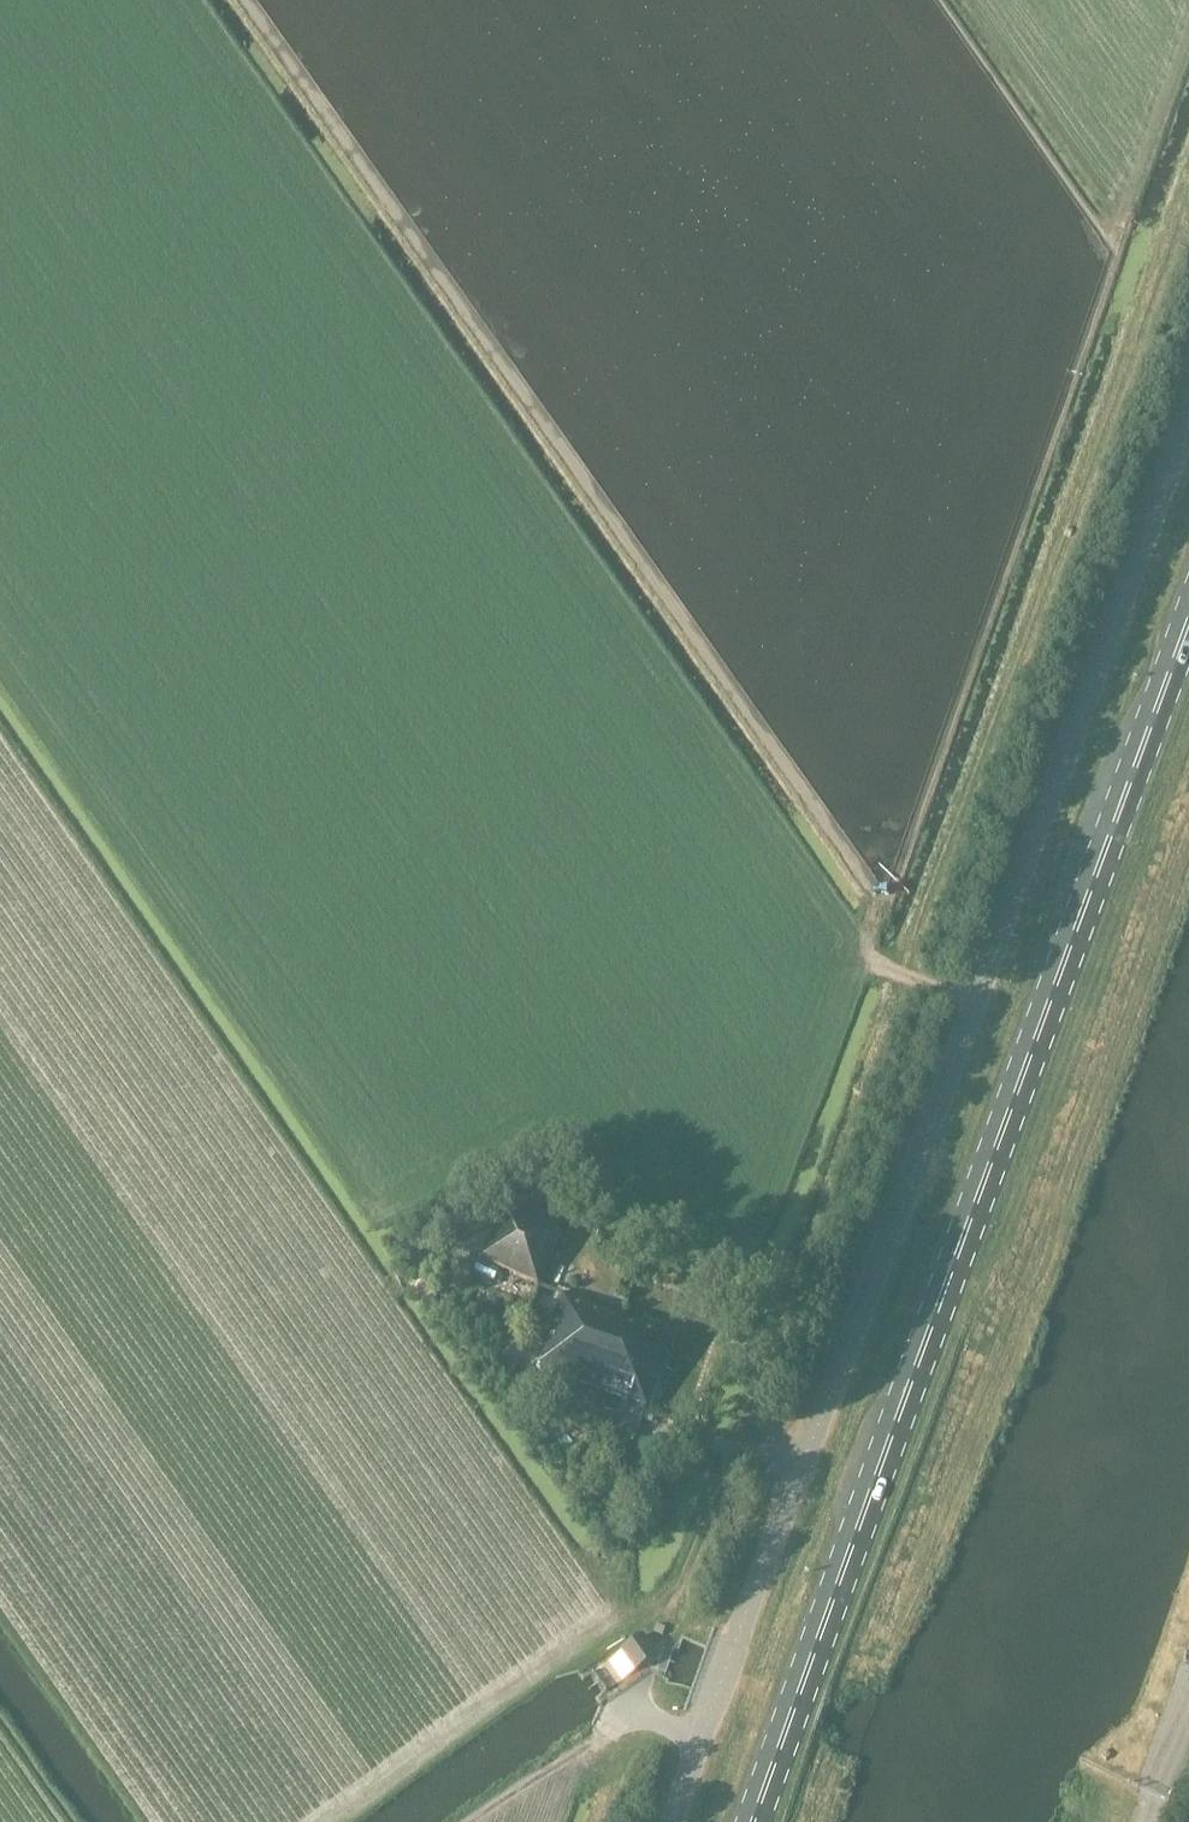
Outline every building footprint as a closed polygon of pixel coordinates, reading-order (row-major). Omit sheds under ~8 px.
[(502,1204),(477,1258),(536,1286),(561,1232),(502,1204)] [(544,1347),(539,1369),(643,1407),(671,1330),(564,1292),(561,1291),(560,1294),(542,1346),(544,1347)] [(640,1635),(619,1650),(634,1670),(642,1664),(654,1656),(643,1640),(640,1635)]
